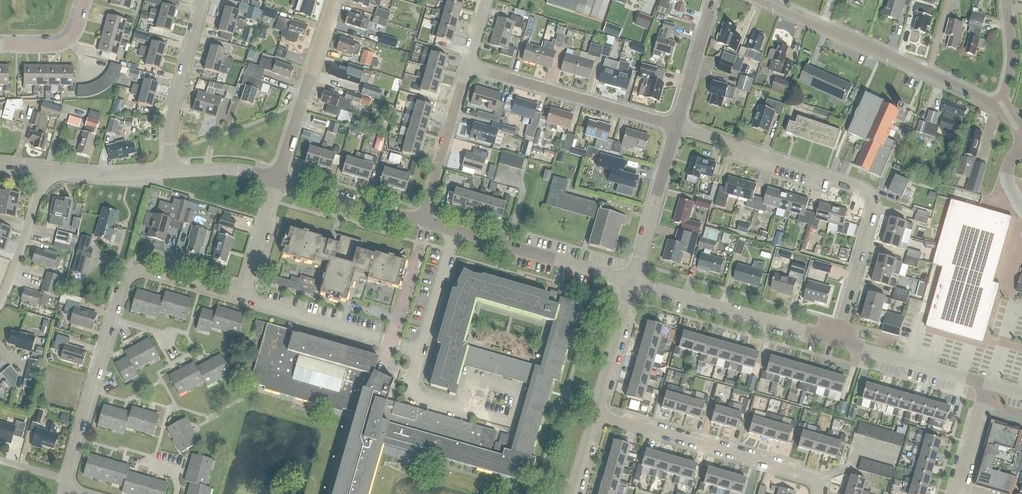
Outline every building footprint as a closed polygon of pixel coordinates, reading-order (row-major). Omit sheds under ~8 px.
[(110,5),(129,10),(131,0),(138,2),(138,0),(111,0),(110,5)] [(309,17),(314,2),(308,0),(291,0),(289,6),(295,8),(294,12),(309,17)] [(444,12),(443,14),(458,18),(461,7),(446,2),(447,0),(439,0),(439,2),(446,4),(444,12)] [(546,4),(574,13),(579,0),(547,0),(546,4)] [(574,13),(603,22),(610,0),(579,0),(574,13)] [(883,16),(898,20),(903,5),(909,7),(911,0),(888,0),(883,16)] [(660,2),(656,12),(666,15),(668,8),(665,7),(666,5),(660,2)] [(151,9),(150,14),(173,21),(176,10),(162,5),(160,13),(156,12),(156,11),(151,9)] [(934,9),(926,7),(917,5),(914,14),(917,15),(913,30),(925,33),(927,27),(929,27),(934,9)] [(225,8),(221,19),(245,26),(246,21),(241,19),(241,21),(239,21),(237,20),(239,12),(240,12),(240,11),(238,11),(225,7),(224,8),(225,8)] [(256,22),(260,10),(249,7),(245,19),(256,22)] [(441,19),(440,24),(439,26),(455,31),(458,18),(443,14),(444,12),(432,8),(430,16),(441,19)] [(377,9),(374,17),(387,21),(390,13),(377,9)] [(965,53),(974,55),(976,47),(982,49),(983,48),(985,42),(984,40),(980,39),(977,39),(979,30),(981,30),(985,16),(982,15),(982,14),(973,12),(969,27),(970,27),(968,33),(971,34),(965,53)] [(173,21),(150,14),(148,19),(153,21),(154,19),(158,20),(155,29),(170,33),(173,21)] [(348,14),(344,24),(359,29),(366,31),(367,29),(371,30),(373,24),(372,23),(369,22),(369,21),(363,19),(348,14)] [(640,14),(635,25),(647,30),(652,19),(640,14)] [(103,26),(103,27),(123,32),(124,29),(125,23),(132,24),(133,20),(127,17),(126,20),(106,15),(107,16),(104,27),(103,26)] [(497,18),(494,31),(510,36),(513,27),(520,29),(523,19),(511,15),(509,22),(497,18)] [(286,41),(293,43),(295,42),(296,42),(298,34),(303,35),(306,25),(278,17),(274,29),(282,31),(281,35),(285,37),(285,38),(286,41)] [(372,22),(372,23),(373,24),(385,27),(387,22),(387,21),(374,17),(372,22)] [(529,19),(524,37),(531,39),(536,19),(529,17),(529,19)] [(218,30),(218,31),(221,32),(233,35),(235,27),(239,28),(239,29),(244,31),(245,26),(221,19),(218,31),(218,30)] [(950,36),(948,47),(956,49),(957,45),(959,46),(963,30),(962,30),(964,23),(950,20),(946,35),(950,36)] [(451,43),(455,31),(439,26),(440,24),(433,22),(432,26),(439,28),(436,39),(451,43)] [(660,28),(653,55),(660,57),(661,52),(671,55),(674,43),(668,41),(670,31),(672,32),(674,25),(664,22),(662,29),(660,28)] [(606,23),(602,32),(611,35),(614,26),(606,23)] [(732,26),(731,25),(724,23),(720,33),(719,34),(717,38),(718,40),(717,43),(729,47),(729,49),(737,52),(741,41),(733,38),(737,28),(732,26)] [(100,38),(120,44),(121,41),(122,34),(129,36),(130,32),(124,29),(123,32),(103,27),(104,27),(101,38),(100,38)] [(255,30),(247,27),(243,41),(251,43),(255,30)] [(555,44),(554,46),(561,48),(565,36),(564,36),(566,29),(558,27),(556,33),(558,34),(556,41),(555,44)] [(266,38),(268,29),(262,28),(260,37),(266,38)] [(428,35),(429,29),(421,28),(419,43),(432,44),(433,35),(428,35)] [(133,38),(148,42),(150,34),(136,30),(133,38)] [(510,36),(494,31),(490,45),(502,48),(500,54),(512,57),(515,47),(508,45),(510,36)] [(565,36),(561,48),(567,49),(568,49),(571,38),(572,33),(568,32),(566,36),(565,36)] [(753,58),(752,60),(760,63),(763,54),(759,53),(765,38),(764,38),(765,35),(759,33),(758,36),(755,35),(754,38),(752,37),(745,56),(753,58)] [(604,44),(601,55),(608,57),(612,46),(614,38),(606,36),(604,44)] [(97,50),(102,51),(110,54),(108,59),(115,61),(117,55),(119,46),(126,48),(125,50),(129,51),(131,44),(127,43),(121,41),(120,44),(100,38),(101,39),(98,50),(97,50)] [(351,55),(351,54),(357,56),(360,45),(354,44),(355,42),(340,38),(336,50),(351,55)] [(140,47),(139,52),(163,58),(166,47),(151,42),(149,51),(145,50),(145,48),(140,47)] [(541,48),(536,64),(550,68),(555,52),(553,51),(554,46),(555,44),(551,44),(545,42),(543,48),(541,48)] [(630,50),(642,55),(645,47),(633,42),(630,50)] [(527,44),(522,60),(536,64),(541,48),(527,44)] [(588,54),(588,55),(594,57),(600,58),(603,47),(601,46),(592,44),(591,44),(588,54)] [(769,70),(788,76),(792,63),(786,61),(787,56),(786,55),(789,48),(779,44),(777,51),(772,50),(770,51),(768,57),(769,59),(772,60),(769,70)] [(211,47),(207,58),(231,64),(232,59),(227,58),(227,60),(223,59),(224,56),(225,51),(226,50),(211,46),(210,46),(211,47)] [(285,59),(289,50),(280,46),(276,55),(285,59)] [(424,47),(423,52),(430,54),(428,62),(427,65),(443,70),(443,69),(447,57),(431,52),(432,49),(424,47)] [(363,51),(359,63),(369,67),(373,54),(363,51)] [(566,54),(561,71),(574,75),(579,58),(572,56),(572,53),(567,51),(566,54)] [(163,58),(139,52),(138,57),(143,58),(143,57),(147,58),(145,66),(159,70),(163,58)] [(733,69),(735,63),(737,57),(726,52),(721,65),(732,69),(733,69)] [(733,69),(740,71),(745,56),(738,53),(737,57),(735,63),(733,69)] [(204,69),(204,70),(219,74),(219,73),(221,65),(225,66),(224,68),(229,69),(231,64),(207,58),(204,69)] [(271,73),(289,79),(293,68),(276,62),(276,63),(261,58),(258,67),(248,63),(246,69),(262,75),(264,69),(267,70),(267,69),(272,71),(271,73)] [(579,58),(574,75),(588,79),(593,62),(579,58)] [(421,59),(419,64),(427,66),(425,74),(424,77),(440,82),(443,70),(427,65),(428,62),(421,59)] [(605,60),(598,82),(612,86),(619,64),(605,60)] [(619,64),(612,86),(626,90),(632,70),(628,69),(629,64),(619,62),(619,64)] [(110,63),(108,68),(119,73),(122,66),(110,63)] [(0,65),(0,84),(5,84),(5,91),(9,91),(11,84),(8,84),(8,65),(0,65)] [(38,91),(39,84),(36,84),(36,65),(24,65),(24,84),(33,84),(33,91),(38,91)] [(36,84),(39,84),(46,84),(45,91),(50,91),(51,85),(48,84),(48,65),(36,65),(36,84)] [(60,65),(48,65),(48,84),(51,85),(58,85),(57,91),(62,91),(63,85),(60,85),(60,65)] [(72,66),(60,65),(60,85),(63,85),(70,85),(69,91),(74,91),(75,85),(72,85),(72,66)] [(332,65),(329,75),(336,77),(336,78),(344,81),(345,80),(358,85),(363,69),(349,65),(347,69),(339,67),(332,65)] [(643,85),(646,90),(644,97),(659,102),(664,84),(654,81),(657,69),(643,65),(639,78),(645,79),(643,85)] [(851,86),(808,66),(801,81),(845,100),(851,86)] [(108,68),(105,73),(116,80),(119,73),(108,68)] [(129,69),(127,77),(138,80),(140,72),(129,69)] [(263,83),(260,82),(262,76),(245,70),(243,77),(248,79),(246,87),(245,87),(240,102),(252,106),(257,91),(260,92),(263,83)] [(414,84),(412,89),(421,92),(421,91),(436,95),(436,94),(439,82),(440,82),(424,77),(425,74),(417,72),(416,77),(423,79),(421,87),(414,84)] [(105,73),(102,77),(111,86),(116,80),(105,73)] [(737,89),(738,89),(750,93),(754,79),(740,75),(736,89),(737,89)] [(102,77),(98,80),(105,90),(111,86),(102,77)] [(791,82),(786,81),(775,77),(772,89),(787,94),(791,82)] [(98,80),(93,83),(98,94),(105,90),(98,80)] [(192,111),(203,115),(211,89),(213,83),(209,82),(209,81),(206,80),(204,90),(206,90),(205,94),(197,92),(192,111)] [(133,85),(131,90),(155,97),(158,85),(143,81),(141,89),(137,88),(138,87),(133,85)] [(211,89),(203,115),(215,118),(221,99),(213,97),(215,89),(222,91),(223,85),(214,82),(212,89),(211,89)] [(709,105),(721,108),(724,98),(733,100),(734,95),(735,95),(737,89),(736,89),(729,87),(729,86),(713,82),(710,94),(712,94),(709,105)] [(93,83),(88,84),(91,96),(98,94),(93,83)] [(88,84),(83,85),(84,97),(91,96),(88,84)] [(364,85),(361,94),(379,100),(382,91),(364,85)] [(476,87),(471,104),(479,107),(481,101),(489,103),(487,109),(495,112),(494,116),(490,115),(489,120),(499,123),(504,104),(499,102),(501,94),(476,87)] [(155,97),(131,90),(130,95),(135,97),(135,95),(139,96),(137,104),(152,109),(155,97)] [(321,100),(321,101),(328,104),(325,113),(338,117),(341,110),(347,112),(350,103),(352,103),(353,102),(359,104),(362,97),(347,92),(344,99),(339,97),(339,96),(331,94),(324,92),(323,93),(323,94),(322,95),(321,98),(321,99),(321,100)] [(854,119),(848,134),(866,142),(856,166),(853,164),(853,165),(880,178),(881,178),(882,176),(893,150),(896,143),(888,139),(897,120),(904,123),(909,112),(906,111),(907,109),(906,109),(905,111),(901,109),(902,107),(901,107),(900,108),(866,93),(859,108),(858,108),(858,109),(857,110),(857,111),(856,112),(856,113),(855,114),(855,115),(855,116),(854,116),(854,117),(854,118),(854,119)] [(362,97),(360,103),(369,106),(371,100),(362,97)] [(429,120),(432,107),(416,103),(417,100),(410,98),(409,102),(416,104),(414,112),(413,115),(429,120)] [(532,120),(530,126),(527,125),(524,135),(533,138),(536,128),(537,128),(542,114),(535,112),(537,105),(515,99),(511,114),(532,120)] [(943,118),(940,127),(959,134),(962,124),(957,123),(959,117),(964,119),(967,109),(953,105),(954,103),(945,99),(940,112),(945,113),(943,118)] [(760,129),(769,132),(775,113),(782,115),(786,104),(775,101),(774,105),(766,102),(764,108),(760,107),(753,126),(760,128),(760,129)] [(30,132),(28,140),(35,142),(34,148),(43,150),(47,136),(46,136),(48,129),(47,128),(50,117),(59,120),(62,108),(43,102),(41,109),(45,111),(43,115),(39,114),(34,113),(30,124),(37,127),(35,133),(30,132)] [(19,119),(22,105),(10,103),(7,117),(19,119)] [(115,104),(113,112),(118,114),(121,106),(115,104)] [(815,108),(813,113),(831,118),(832,112),(815,107),(815,108)] [(547,123),(569,129),(573,115),(551,108),(547,123)] [(425,132),(429,120),(413,115),(414,112),(406,110),(405,115),(412,117),(410,124),(409,128),(425,132)] [(920,121),(916,134),(934,139),(939,124),(936,123),(939,115),(929,112),(926,122),(927,122),(927,124),(920,121)] [(72,114),(69,123),(80,127),(83,118),(72,114)] [(314,116),(312,124),(326,128),(328,120),(314,116)] [(787,132),(835,148),(841,130),(799,116),(796,123),(791,121),(787,132)] [(83,132),(77,154),(88,157),(94,135),(93,135),(94,129),(96,130),(99,122),(98,122),(88,119),(87,118),(85,126),(86,126),(84,132),(83,132)] [(119,121),(110,119),(106,133),(115,135),(119,121)] [(585,135),(597,138),(595,145),(604,147),(603,151),(609,152),(612,141),(607,139),(611,126),(601,123),(601,124),(589,121),(585,135)] [(422,145),(425,132),(409,128),(410,124),(403,122),(401,127),(409,129),(407,137),(406,140),(422,145)] [(470,137),(494,144),(498,130),(474,123),(470,137)] [(501,132),(514,136),(516,129),(503,125),(501,132)] [(626,129),(621,146),(632,149),(632,147),(645,150),(649,136),(626,129)] [(970,130),(965,147),(966,147),(963,157),(961,156),(956,175),(969,178),(966,188),(979,192),(986,165),(974,162),(977,150),(978,151),(980,143),(979,142),(982,133),(970,130)] [(568,134),(563,150),(569,151),(574,135),(568,134)] [(418,158),(422,145),(406,140),(407,137),(399,135),(398,139),(406,142),(402,153),(418,158)] [(376,149),(383,150),(385,138),(378,137),(376,149)] [(109,147),(107,148),(110,156),(110,160),(112,159),(113,159),(119,158),(119,159),(128,156),(128,154),(135,153),(133,143),(126,145),(125,141),(115,143),(115,144),(109,146),(109,147)] [(619,143),(612,141),(609,152),(618,155),(620,149),(618,149),(619,143)] [(308,152),(305,163),(317,167),(322,151),(325,152),(327,144),(323,143),(319,142),(317,149),(309,147),(308,152)] [(322,151),(317,167),(318,167),(330,170),(331,171),(333,163),(335,155),(338,155),(340,148),(335,146),(334,150),(330,149),(329,153),(325,152),(322,151)] [(570,153),(584,158),(586,151),(571,147),(570,153)] [(462,167),(482,172),(486,159),(487,159),(489,154),(478,151),(477,156),(466,153),(462,167)] [(346,158),(342,174),(343,174),(355,177),(355,178),(359,161),(363,162),(365,155),(356,152),(354,160),(346,158)] [(499,164),(505,166),(508,154),(502,152),(499,164)] [(384,168),(379,184),(380,185),(392,188),(397,172),(400,173),(402,166),(399,165),(401,156),(391,154),(389,162),(398,164),(396,172),(384,168)] [(505,166),(510,167),(513,156),(508,154),(505,166)] [(600,155),(597,167),(611,171),(609,177),(608,181),(608,182),(609,182),(618,185),(616,193),(630,196),(632,189),(634,189),(637,177),(621,173),(624,161),(600,155)] [(510,167),(515,169),(519,157),(513,156),(510,167)] [(359,161),(355,178),(355,177),(367,181),(368,181),(373,165),(375,166),(377,158),(373,157),(371,165),(363,162),(359,161)] [(524,159),(520,157),(519,157),(515,169),(521,170),(524,159)] [(688,176),(700,179),(701,173),(705,174),(705,176),(713,178),(717,163),(709,161),(709,162),(705,161),(705,160),(693,157),(688,176)] [(397,172),(392,188),(393,188),(405,192),(410,176),(413,177),(415,169),(417,162),(412,161),(410,168),(408,175),(400,173),(397,172)] [(489,176),(494,178),(498,166),(492,164),(489,176)] [(545,171),(543,180),(549,182),(551,173),(545,171)] [(889,191),(900,196),(898,201),(908,206),(910,200),(903,197),(910,181),(896,175),(889,191)] [(553,177),(546,206),(596,220),(589,245),(614,252),(621,225),(624,226),(626,217),(607,211),(609,205),(601,203),(601,204),(565,195),(569,182),(553,177)] [(729,195),(739,198),(744,181),(729,177),(726,189),(720,187),(715,205),(725,208),(729,195)] [(745,208),(756,211),(760,198),(753,196),(757,185),(744,181),(739,198),(747,201),(745,208)] [(697,197),(712,201),(717,183),(713,182),(709,195),(698,192),(697,197)] [(471,194),(474,186),(468,185),(466,192),(456,189),(451,205),(464,208),(468,193),(471,194)] [(768,206),(776,208),(782,192),(768,188),(765,200),(760,198),(756,211),(766,213),(768,206)] [(464,208),(476,212),(481,196),(484,197),(486,190),(481,189),(479,196),(471,194),(468,193),(464,208)] [(17,206),(20,194),(0,190),(0,202),(17,206)] [(476,212),(489,216),(494,200),(497,201),(499,194),(494,192),(492,199),(484,197),(481,196),(476,212)] [(788,220),(790,212),(795,196),(782,192),(776,208),(786,211),(784,218),(788,220)] [(504,203),(497,201),(494,200),(489,216),(501,219),(506,204),(509,204),(511,197),(506,196),(504,203)] [(797,222),(804,224),(801,233),(806,234),(808,225),(807,225),(811,212),(805,211),(809,199),(795,196),(790,212),(799,215),(797,222)] [(67,218),(71,200),(70,199),(69,198),(66,197),(64,198),(62,198),(62,200),(53,198),(50,215),(51,215),(49,224),(61,227),(63,218),(67,218)] [(697,198),(695,207),(710,211),(712,203),(697,198)] [(150,229),(147,236),(164,241),(168,227),(173,228),(175,220),(182,222),(188,202),(181,200),(180,201),(173,199),(172,205),(160,201),(156,215),(154,214),(150,229)] [(681,231),(699,236),(703,224),(690,220),(694,203),(681,199),(674,222),(683,224),(681,231)] [(926,325),(926,328),(941,332),(942,328),(944,322),(979,332),(982,322),(989,324),(1000,285),(993,283),(1000,258),(1012,218),(978,208),(951,200),(939,244),(936,255),(946,258),(942,269),(930,311),(929,315),(926,325)] [(0,202),(0,215),(15,218),(17,206),(0,202)] [(189,202),(186,210),(194,212),(196,213),(198,205),(189,202)] [(808,225),(806,234),(801,250),(811,252),(812,248),(807,246),(811,229),(817,231),(818,228),(820,221),(829,223),(834,206),(820,203),(817,214),(811,212),(807,225),(808,225)] [(834,206),(829,223),(839,226),(837,233),(847,236),(850,224),(845,222),(848,210),(834,206)] [(113,235),(116,227),(113,226),(117,212),(103,208),(95,237),(109,241),(111,234),(113,235)] [(186,210),(183,223),(190,225),(194,212),(186,210)] [(914,221),(915,222),(915,223),(926,227),(929,219),(929,218),(926,217),(927,212),(918,210),(916,215),(916,214),(914,221)] [(218,225),(232,229),(235,221),(221,217),(218,225)] [(887,230),(904,235),(906,229),(912,231),(914,226),(907,224),(908,223),(891,218),(887,230)] [(737,231),(747,233),(749,225),(739,222),(737,231)] [(8,240),(12,228),(0,224),(0,237),(8,240)] [(202,248),(207,230),(192,226),(188,239),(190,239),(186,252),(198,255),(200,247),(202,248)] [(706,228),(703,238),(701,237),(698,247),(706,249),(704,254),(702,254),(698,269),(707,272),(707,270),(720,274),(724,260),(710,256),(712,251),(714,251),(715,247),(717,242),(716,242),(719,231),(706,228)] [(338,245),(328,242),(321,240),(321,238),(290,229),(287,238),(285,237),(285,236),(281,249),(282,249),(282,248),(284,248),(282,255),(313,264),(312,265),(321,268),(322,264),(328,265),(320,294),(329,296),(328,298),(327,298),(327,299),(339,302),(340,302),(338,301),(339,299),(346,301),(352,281),(358,282),(359,279),(367,281),(368,280),(398,289),(400,282),(402,283),(402,284),(403,284),(406,271),(405,272),(403,272),(406,262),(375,253),(374,255),(357,250),(359,242),(362,243),(363,242),(337,235),(340,236),(338,245)] [(699,236),(681,231),(680,230),(677,242),(669,240),(664,259),(681,264),(685,250),(694,253),(693,255),(699,236)] [(887,230),(883,244),(900,249),(901,248),(906,250),(908,245),(902,243),(904,235),(887,230)] [(57,231),(55,242),(69,245),(72,234),(57,231)] [(721,242),(729,244),(730,239),(729,239),(730,235),(724,233),(721,242)] [(212,260),(225,263),(229,250),(230,251),(234,238),(219,234),(214,251),(215,252),(212,260)] [(92,250),(89,249),(92,238),(81,235),(71,271),(82,274),(86,258),(90,259),(92,250)] [(737,253),(743,255),(746,242),(740,241),(737,253)] [(837,258),(846,261),(849,251),(840,249),(837,258)] [(58,267),(60,259),(56,257),(57,253),(44,250),(46,251),(45,253),(35,250),(32,262),(34,262),(34,264),(40,265),(40,264),(53,268),(53,265),(58,267)] [(780,257),(789,260),(791,253),(782,250),(780,257)] [(907,257),(920,261),(922,254),(909,250),(907,257)] [(876,268),(899,275),(903,263),(897,261),(897,260),(880,255),(876,268)] [(907,257),(905,266),(917,269),(920,261),(907,257)] [(813,269),(830,275),(832,266),(815,261),(811,260),(809,267),(813,268),(813,269)] [(735,280),(760,287),(764,272),(763,272),(765,264),(760,262),(759,263),(755,262),(753,269),(739,265),(735,280)] [(876,268),(873,282),(890,287),(890,286),(896,288),(897,282),(891,281),(893,273),(899,275),(876,268)] [(296,335),(292,334),(293,331),(267,324),(250,382),(264,387),(263,389),(342,412),(343,409),(355,412),(332,493),(368,493),(379,454),(382,445),(429,459),(430,456),(472,467),(515,480),(518,470),(531,473),(535,458),(530,457),(552,380),(557,381),(580,304),(563,299),(559,298),(559,299),(549,296),(481,276),(481,277),(475,275),(475,276),(463,270),(454,290),(453,290),(441,331),(437,344),(442,346),(430,386),(449,391),(449,394),(455,396),(458,387),(455,386),(462,364),(528,383),(529,384),(510,451),(504,449),(502,456),(490,452),(496,431),(473,424),(414,408),(387,400),(388,396),(390,388),(394,380),(394,379),(392,382),(374,372),(375,369),(378,357),(297,334),(296,335)] [(44,282),(57,286),(60,276),(47,272),(44,282)] [(776,274),(772,289),(784,293),(783,294),(792,296),(795,284),(801,286),(804,277),(794,274),(793,279),(776,274)] [(921,281),(917,295),(924,297),(928,283),(921,281)] [(57,286),(44,282),(41,291),(54,295),(57,286)] [(804,300),(811,302),(812,300),(827,304),(831,288),(809,282),(804,300)] [(895,294),(908,298),(910,292),(897,288),(895,294)] [(40,305),(46,307),(49,296),(43,294),(25,289),(21,300),(29,302),(28,304),(36,306),(37,303),(40,304),(40,305)] [(130,310),(144,314),(150,294),(136,290),(130,310)] [(163,298),(161,306),(160,312),(173,316),(178,296),(165,292),(163,298)] [(58,303),(64,305),(67,294),(62,293),(58,303)] [(866,305),(883,310),(885,303),(891,305),(892,300),(886,299),(887,298),(869,293),(866,305)] [(158,318),(159,312),(160,312),(161,306),(163,298),(150,294),(144,314),(158,318)] [(895,294),(893,301),(907,305),(908,298),(895,294)] [(178,296),(173,316),(186,320),(192,300),(178,296)] [(70,323),(92,329),(96,314),(79,309),(80,304),(67,300),(64,310),(73,312),(70,323)] [(883,310),(866,305),(862,319),(879,324),(885,325),(883,331),(899,335),(904,316),(883,310)] [(215,313),(213,320),(214,321),(212,327),(225,331),(230,311),(217,307),(215,313)] [(210,333),(211,327),(212,327),(214,321),(213,320),(215,313),(202,309),(196,329),(210,333)] [(230,311),(225,331),(238,335),(244,315),(230,311)] [(643,334),(660,339),(659,342),(665,344),(666,344),(668,340),(664,339),(665,335),(661,334),(663,326),(647,322),(644,334),(643,334)] [(683,331),(678,347),(675,346),(673,354),(678,355),(680,348),(688,350),(691,351),(695,335),(683,331)] [(8,344),(16,346),(16,348),(30,352),(35,337),(19,332),(19,334),(11,332),(8,344)] [(640,347),(656,351),(655,355),(662,357),(663,357),(664,352),(663,352),(665,344),(659,342),(660,339),(643,334),(643,335),(640,347)] [(61,359),(81,365),(85,351),(68,346),(70,339),(57,335),(53,349),(63,352),(61,359)] [(691,351),(688,350),(686,357),(690,358),(692,352),(700,354),(703,355),(708,338),(695,335),(691,351)] [(703,355),(700,354),(698,361),(703,362),(705,355),(712,357),(715,358),(720,342),(708,338),(703,355)] [(149,339),(137,346),(147,364),(159,357),(149,339)] [(715,358),(712,357),(711,364),(715,365),(717,358),(725,361),(728,362),(732,345),(720,342),(715,358)] [(728,362),(725,361),(723,368),(728,369),(730,362),(738,364),(741,365),(746,349),(732,345),(728,362)] [(124,353),(127,358),(134,370),(147,364),(137,346),(124,353)] [(636,359),(652,364),(652,367),(659,369),(660,365),(662,357),(655,355),(656,351),(640,347),(636,359)] [(741,365),(738,364),(736,371),(741,373),(743,366),(754,369),(758,353),(746,349),(741,365)] [(221,355),(209,362),(218,379),(231,373),(221,355)] [(761,374),(760,375),(759,379),(764,381),(766,375),(766,374),(766,373),(769,374),(773,375),(777,376),(777,375),(782,359),(770,356),(765,372),(761,371),(761,374)] [(134,370),(127,358),(115,365),(125,382),(137,375),(134,370)] [(633,372),(649,376),(648,380),(656,382),(657,377),(655,377),(656,373),(650,371),(652,367),(652,364),(636,359),(636,360),(633,372)] [(777,376),(773,375),(771,382),(777,384),(779,377),(786,379),(789,380),(791,375),(794,363),(782,359),(777,375),(777,376)] [(41,363),(29,360),(24,379),(22,387),(34,390),(41,363)] [(209,362),(196,368),(203,381),(206,386),(218,379),(209,362)] [(193,363),(181,370),(191,388),(203,381),(196,368),(193,363)] [(789,380),(786,379),(784,386),(789,387),(791,380),(799,383),(802,384),(807,367),(794,363),(791,375),(789,380)] [(2,368),(9,378),(15,373),(7,364),(2,368)] [(819,370),(807,367),(802,384),(798,383),(797,389),(810,393),(810,392),(811,386),(814,387),(819,370)] [(191,388),(181,370),(169,377),(178,394),(191,388)] [(811,386),(810,392),(810,393),(809,394),(814,395),(816,387),(824,390),(827,391),(832,374),(819,370),(814,387),(811,386)] [(629,384),(645,389),(644,392),(652,394),(652,393),(653,390),(646,387),(648,380),(649,376),(633,372),(629,384)] [(827,391),(824,390),(822,397),(827,398),(829,391),(840,394),(845,377),(832,374),(827,391)] [(745,389),(752,391),(756,377),(750,375),(745,389)] [(7,378),(0,384),(0,385),(6,392),(13,386),(13,385),(8,378),(7,378)] [(858,397),(856,405),(861,406),(868,408),(870,401),(873,402),(878,387),(866,383),(865,383),(861,398),(858,397)] [(626,397),(625,397),(641,402),(641,404),(642,405),(648,407),(650,402),(652,394),(644,392),(645,389),(629,384),(629,385),(626,397)] [(665,392),(661,408),(673,411),(673,412),(678,395),(681,396),(683,391),(683,389),(679,387),(677,395),(665,392)] [(870,401),(868,408),(872,410),(880,412),(882,404),(885,405),(890,390),(878,387),(873,402),(870,401)] [(882,404),(880,412),(884,413),(892,415),(894,408),(897,409),(902,393),(890,390),(885,405),(882,404)] [(678,395),(673,412),(674,412),(686,415),(691,399),(694,400),(696,392),(691,391),(691,393),(689,399),(681,396),(678,395)] [(894,408),(892,415),(896,416),(898,409),(906,411),(909,412),(913,397),(902,393),(897,409),(894,408)] [(691,399),(686,415),(698,419),(699,419),(704,404),(706,405),(708,396),(704,395),(702,402),(694,400),(691,399)] [(906,411),(904,418),(908,420),(910,412),(918,414),(921,415),(925,400),(913,397),(909,412),(906,411)] [(715,407),(710,422),(711,423),(711,422),(723,426),(728,410),(731,411),(733,403),(729,402),(727,409),(719,407),(721,400),(716,398),(714,407),(715,407)] [(728,410),(723,426),(724,426),(736,429),(736,430),(741,414),(744,414),(746,407),(748,400),(743,398),(741,405),(739,413),(731,411),(728,410)] [(637,412),(640,403),(630,400),(627,409),(637,412)] [(918,414),(916,422),(920,423),(922,416),(926,417),(930,418),(933,419),(937,404),(925,400),(921,415),(918,414)] [(836,413),(843,415),(847,403),(840,401),(836,413)] [(930,418),(928,425),(932,426),(942,429),(944,422),(945,422),(950,407),(949,407),(937,404),(933,419),(930,418)] [(97,425),(111,429),(116,409),(103,405),(97,425)] [(126,427),(139,431),(145,411),(131,407),(130,413),(129,413),(127,421),(128,421),(126,427)] [(851,408),(848,417),(855,419),(857,410),(851,408)] [(32,422),(39,424),(43,411),(36,409),(32,422)] [(126,427),(128,421),(127,421),(129,413),(116,409),(111,429),(124,433),(126,427)] [(145,411),(139,431),(153,435),(158,415),(145,411)] [(752,417),(748,433),(760,436),(760,437),(761,437),(765,420),(768,421),(770,414),(766,412),(765,414),(764,420),(752,417)] [(765,420),(761,437),(773,440),(778,424),(781,425),(783,417),(778,416),(776,424),(768,421),(765,420)] [(167,428),(174,440),(192,430),(185,418),(167,428)] [(778,424),(773,440),(785,444),(786,444),(791,428),(793,429),(795,421),(791,420),(789,427),(781,425),(778,424)] [(25,424),(16,421),(14,427),(0,423),(0,440),(10,443),(12,436),(21,438),(25,424)] [(974,485),(1004,493),(1013,493),(1021,461),(1021,430),(992,421),(974,485)] [(856,434),(861,435),(865,424),(859,422),(856,434)] [(32,442),(53,448),(57,434),(52,433),(54,426),(49,424),(47,431),(36,428),(32,442)] [(801,435),(797,447),(810,451),(815,435),(819,436),(821,429),(816,427),(814,435),(807,433),(809,425),(803,424),(800,434),(801,435)] [(865,424),(861,435),(867,437),(870,426),(865,424)] [(870,426),(867,437),(873,439),(876,427),(870,426)] [(876,427),(873,439),(878,440),(882,429),(876,427)] [(882,429),(878,440),(883,442),(887,430),(882,429)] [(192,430),(174,440),(181,452),(199,443),(192,430)] [(887,430),(883,442),(889,444),(893,432),(892,432),(887,430)] [(922,444),(922,447),(937,451),(941,439),(925,435),(926,432),(919,430),(917,434),(925,436),(922,444)] [(815,435),(810,451),(823,455),(828,439),(832,440),(834,433),(829,431),(827,439),(819,436),(815,435)] [(893,432),(889,444),(895,445),(898,434),(896,433),(893,432)] [(846,436),(841,434),(839,442),(832,440),(828,439),(823,455),(836,458),(840,442),(843,443),(846,436)] [(898,434),(895,445),(900,447),(903,435),(898,434)] [(610,453),(626,458),(625,461),(632,463),(633,458),(626,456),(630,445),(613,440),(610,453)] [(919,456),(918,458),(934,463),(937,451),(922,447),(922,444),(915,442),(914,447),(921,449),(919,456)] [(635,472),(633,480),(638,481),(640,473),(642,466),(650,468),(653,469),(658,453),(645,450),(645,449),(640,465),(638,464),(635,472)] [(610,453),(606,466),(622,470),(621,473),(628,475),(630,471),(622,469),(625,461),(626,458),(610,453)] [(650,468),(648,476),(653,477),(655,470),(663,472),(666,473),(670,457),(658,453),(653,469),(650,468)] [(193,454),(189,468),(209,473),(212,460),(193,454)] [(918,460),(915,470),(930,475),(934,463),(918,458),(919,456),(912,454),(910,458),(918,460)] [(83,474),(97,478),(103,459),(89,455),(83,474)] [(663,472),(660,479),(665,481),(673,483),(675,475),(678,476),(683,460),(671,457),(670,457),(666,473),(663,472)] [(861,458),(858,470),(863,471),(866,460),(861,458)] [(97,478),(109,482),(115,463),(103,459),(97,478)] [(675,475),(673,483),(678,484),(680,477),(688,479),(685,487),(690,488),(692,479),(696,464),(695,464),(683,460),(678,476),(675,475)] [(866,460),(863,471),(868,473),(872,462),(866,460)] [(872,462),(868,473),(874,475),(877,463),(872,462)] [(109,482),(123,486),(127,472),(129,467),(115,463),(109,482)] [(877,463),(874,475),(879,476),(883,465),(877,463)] [(883,465),(879,476),(885,478),(888,466),(883,465)] [(606,466),(602,478),(618,483),(617,486),(625,488),(626,483),(619,481),(621,473),(622,470),(606,466)] [(888,466),(885,478),(891,480),(894,468),(888,466)] [(912,480),(912,481),(927,486),(930,475),(915,470),(915,468),(908,466),(907,470),(914,472),(912,480)] [(720,471),(708,467),(703,482),(701,481),(698,490),(703,491),(705,484),(713,486),(716,487),(720,471)] [(185,481),(191,483),(198,485),(198,484),(205,486),(209,473),(189,468),(185,481)] [(720,471),(716,487),(713,486),(711,493),(712,493),(716,493),(718,487),(728,490),(733,474),(720,471)] [(129,493),(136,493),(142,476),(127,472),(123,486),(121,492),(129,493)] [(725,490),(724,493),(730,493),(730,491),(741,493),(746,478),(732,474),(728,490),(725,490)] [(846,488),(861,492),(860,493),(868,493),(869,493),(862,491),(865,479),(850,475),(846,488)] [(155,480),(142,476),(136,493),(151,493),(155,480)] [(599,491),(611,493),(617,493),(615,493),(617,486),(618,483),(602,478),(599,491)] [(905,478),(903,485),(910,487),(908,493),(925,493),(927,486),(912,481),(912,480),(905,478)] [(151,493),(165,493),(168,484),(155,480),(151,493)] [(205,486),(198,484),(198,485),(191,483),(188,493),(209,493),(210,488),(205,486)]
